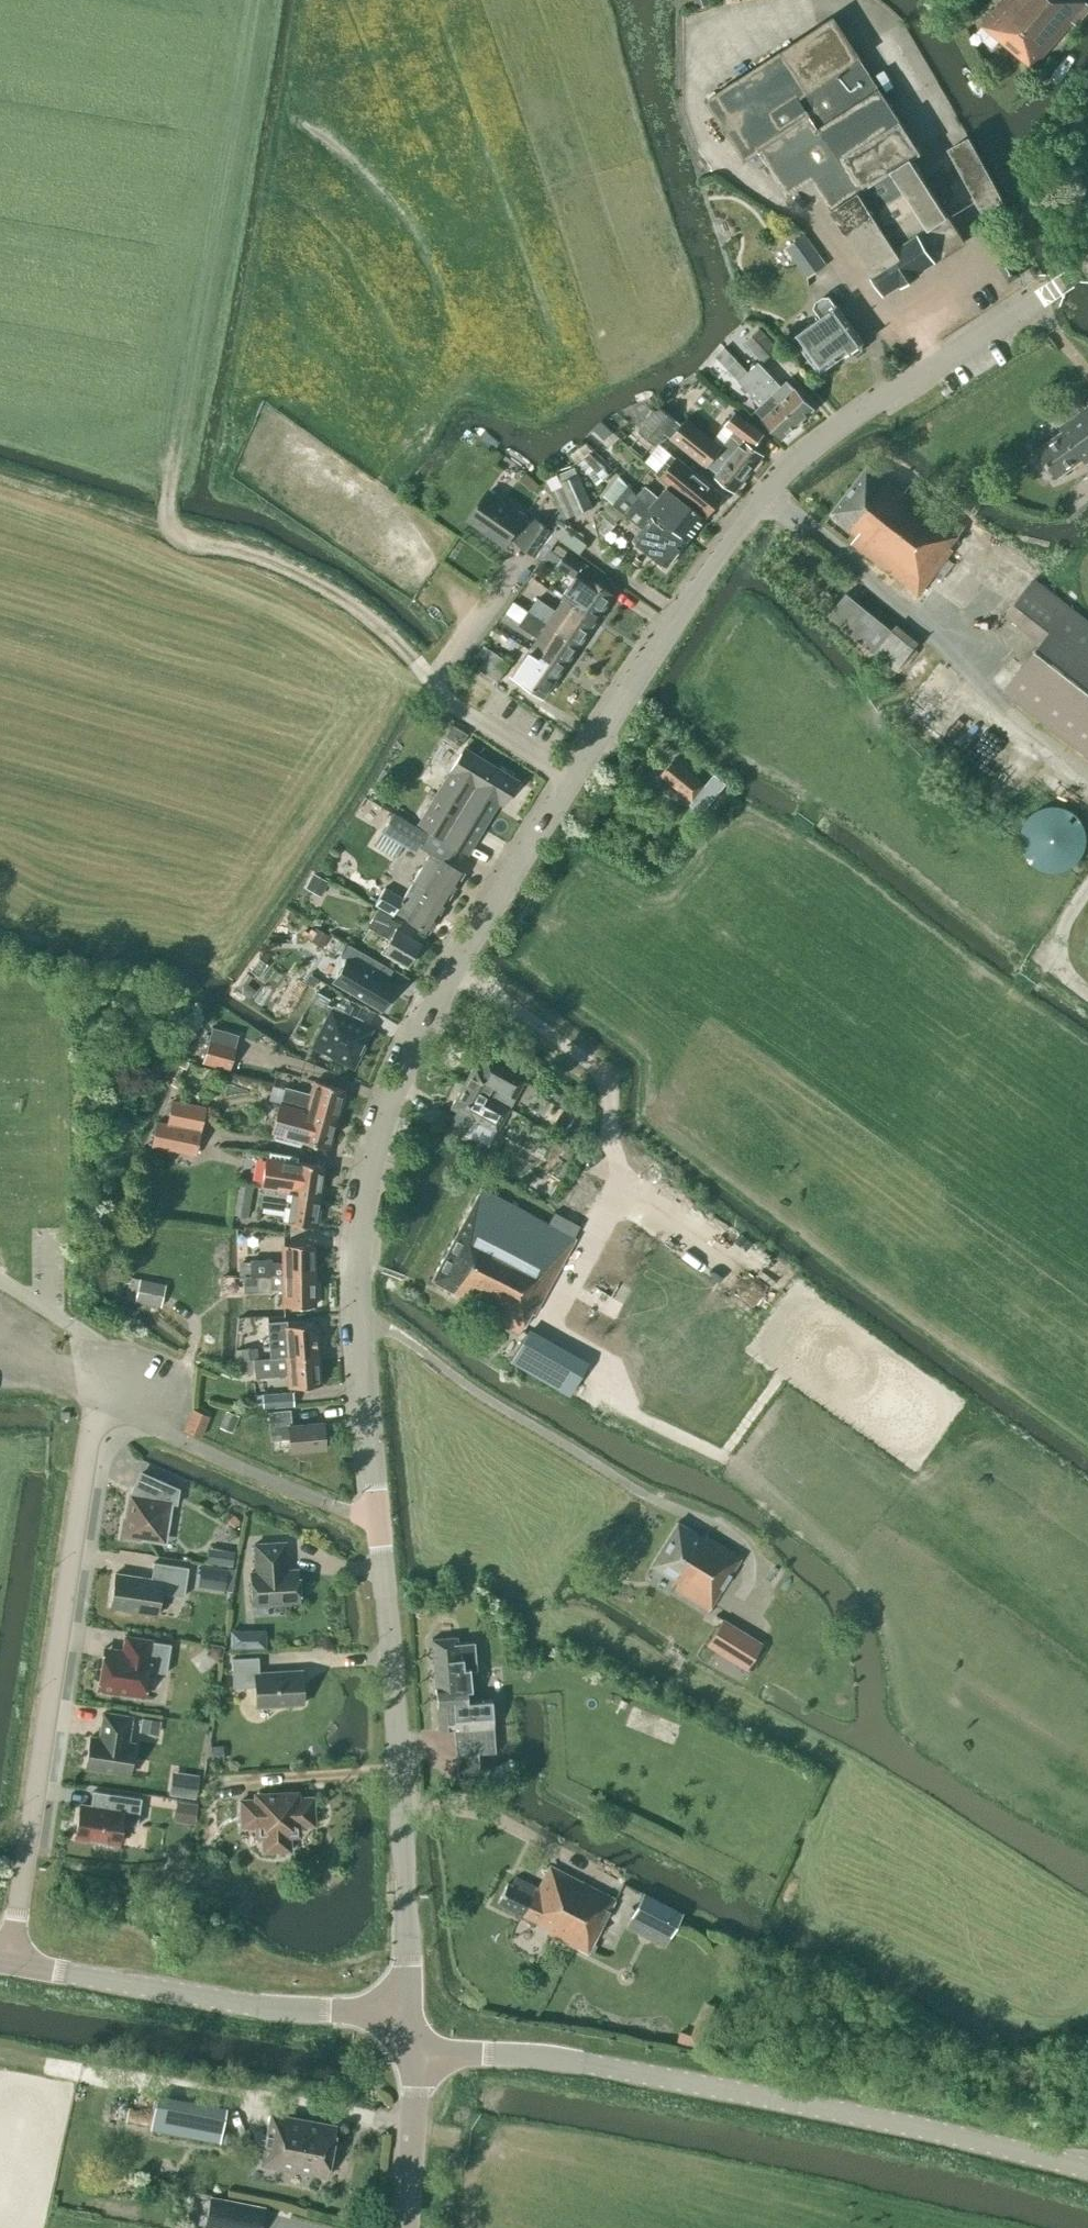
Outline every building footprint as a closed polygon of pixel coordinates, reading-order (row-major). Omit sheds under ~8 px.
[(1087,12),(1087,4),(1083,0),(1001,0),(975,31),(976,38),(987,48),(993,47),(999,41),(1033,69),(1072,21),(1077,25),(1087,12)] [(921,153),(834,18),(707,100),(745,159),(759,150),(788,195),(812,179),(886,292),(901,283),(902,284),(919,273),(918,272),(965,242),(912,159),(921,153)] [(984,209),(1002,200),(969,139),(950,149),(984,209)] [(808,278),(827,264),(806,235),(787,248),(808,278)] [(1009,281),(1018,275),(1009,259),(999,264),(1009,281)] [(836,307),(830,298),(816,309),(822,317),(794,337),(820,373),(846,354),(847,355),(849,354),(854,355),(861,350),(862,345),(864,343),(837,306),(836,307)] [(762,362),(777,349),(761,329),(745,342),(762,362)] [(798,423),(749,371),(738,359),(728,368),(740,380),(738,381),(756,400),(757,399),(762,404),(755,411),(782,439),(798,423)] [(749,371),(798,423),(813,409),(787,381),(780,387),(775,382),(776,381),(758,362),(749,371)] [(722,448),(687,419),(682,425),(659,407),(640,432),(656,445),(666,433),(707,467),(708,466),(722,448)] [(1059,427),(1063,432),(1037,450),(1057,478),(1082,460),(1086,464),(1087,462),(1087,407),(1059,427)] [(722,448),(708,466),(717,474),(715,477),(735,492),(763,456),(753,448),(763,435),(736,413),(726,425),(734,432),(722,448)] [(707,516),(723,496),(660,444),(646,461),(658,471),(656,474),(707,516)] [(594,446),(580,458),(597,480),(612,469),(594,446)] [(903,493),(868,466),(831,514),(858,536),(852,543),(918,596),(953,551),(949,548),(965,528),(909,485),(903,493)] [(565,519),(571,517),(592,507),(575,467),(548,479),(561,509),(555,517),(554,516),(548,526),(535,518),(532,523),(525,518),(525,517),(488,492),(470,520),(506,546),(512,537),(519,542),(518,545),(535,557),(543,562),(568,526),(565,519)] [(638,496),(639,496),(628,487),(629,486),(619,476),(604,496),(615,504),(613,506),(630,519),(635,512),(649,522),(634,541),(667,567),(688,540),(659,518),(638,496)] [(659,518),(688,540),(706,518),(668,488),(659,498),(645,488),(639,496),(638,496),(659,518)] [(575,579),(586,562),(569,551),(558,567),(575,579)] [(565,599),(596,621),(614,596),(592,581),(582,575),(565,599)] [(1034,579),(1006,615),(1042,642),(1003,692),(1087,758),(1087,621),(1034,579)] [(896,669),(914,648),(846,593),(829,615),(896,669)] [(579,646),(596,621),(565,599),(557,612),(538,599),(529,612),(579,646)] [(562,671),(579,646),(529,612),(520,626),(538,639),(531,650),(562,671)] [(497,683),(511,664),(487,646),(480,655),(486,660),(479,669),(497,683)] [(545,697),(562,671),(531,650),(513,676),(545,697)] [(467,853),(513,778),(464,748),(418,824),(467,853)] [(702,783),(673,760),(661,775),(693,801),(697,796),(708,805),(716,794),(712,791),(720,781),(711,773),(702,783)] [(1053,872),(1058,872),(1064,871),(1069,869),(1074,866),(1078,863),(1082,858),(1085,854),(1086,848),(1087,843),(1087,837),(1086,832),(1085,826),(1082,822),(1079,817),(1075,813),(1070,810),(1065,808),(1059,807),(1054,807),(1048,807),(1043,809),(1038,811),(1033,814),(1029,818),(1026,823),(1023,828),(1022,833),(1021,839),(1022,844),(1023,850),(1025,855),(1028,860),(1032,864),(1037,867),(1042,870),(1047,872),(1053,872)] [(415,853),(426,834),(393,814),(381,832),(415,853)] [(412,882),(446,902),(463,873),(429,854),(412,882)] [(313,873),(304,888),(320,897),(328,882),(313,873)] [(427,932),(446,902),(412,882),(402,899),(384,889),(374,906),(393,917),(395,913),(406,920),(427,932)] [(407,967),(420,944),(396,931),(400,925),(389,919),(391,917),(378,909),(366,928),(389,940),(381,952),(407,967)] [(330,937),(314,927),(306,938),(323,949),(330,937)] [(381,1010),(394,988),(384,982),(391,970),(362,953),(355,965),(362,970),(349,992),(381,1010)] [(330,1011),(313,1046),(334,1056),(333,1059),(345,1065),(346,1062),(352,1065),(354,1061),(356,1062),(362,1050),(360,1049),(369,1030),(330,1011)] [(238,1034),(211,1027),(208,1040),(235,1047),(238,1034)] [(235,1047),(208,1040),(202,1063),(228,1071),(235,1047)] [(463,1084),(494,1104),(495,1101),(508,1109),(524,1081),(486,1060),(481,1070),(473,1066),(463,1084)] [(281,1103),(336,1118),(344,1090),(315,1082),(310,1098),(284,1091),(281,1103)] [(496,1132),(508,1109),(495,1101),(494,1104),(463,1084),(450,1108),(473,1120),(496,1132)] [(158,1121),(200,1131),(205,1107),(163,1097),(162,1101),(161,1101),(159,1110),(157,1110),(155,1119),(158,1120),(158,1121)] [(327,1149),(336,1118),(281,1103),(272,1134),(274,1134),(273,1140),(301,1147),(302,1142),(327,1149)] [(194,1155),(200,1131),(158,1121),(152,1146),(157,1148),(158,1147),(194,1155)] [(581,1151),(563,1140),(561,1144),(560,1143),(555,1152),(574,1163),(581,1151)] [(262,1188),(319,1197),(324,1166),(298,1163),(299,1156),(270,1151),(269,1156),(268,1156),(264,1183),(238,1179),(238,1184),(262,1188)] [(583,1157),(577,1166),(579,1171),(584,1174),(588,1172),(594,1163),(592,1159),(588,1156),(583,1157)] [(548,1201),(555,1190),(536,1177),(529,1188),(548,1201)] [(253,1187),(237,1184),(232,1215),(247,1218),(253,1187)] [(319,1197),(262,1188),(260,1203),(274,1205),(275,1203),(287,1205),(285,1223),(314,1227),(319,1197)] [(559,1216),(553,1228),(481,1189),(431,1281),(458,1295),(456,1300),(519,1334),(530,1314),(534,1316),(576,1240),(573,1238),(579,1227),(559,1216)] [(244,1276),(314,1276),(313,1245),(283,1245),(283,1263),(271,1263),(271,1260),(244,1261),(244,1276)] [(314,1276),(244,1276),(244,1292),(271,1291),(271,1289),(284,1289),(284,1307),(314,1306),(314,1276)] [(161,1307),(166,1284),(131,1277),(126,1299),(161,1307)] [(271,1358),(317,1355),(315,1324),(286,1326),(285,1322),(267,1323),(270,1358),(271,1358)] [(568,1395),(585,1364),(527,1333),(510,1364),(568,1395)] [(256,1348),(235,1349),(236,1360),(238,1360),(257,1359),(256,1348)] [(271,1358),(270,1358),(257,1359),(238,1360),(239,1372),(259,1371),(260,1377),(288,1375),(289,1388),(319,1385),(317,1355),(271,1358)] [(263,1407),(294,1405),(293,1391),(262,1394),(263,1405),(263,1407)] [(262,1394),(255,1394),(255,1395),(256,1405),(263,1405),(262,1394)] [(200,1437),(209,1416),(194,1410),(185,1430),(200,1437)] [(291,1424),(289,1410),(268,1411),(271,1439),(289,1438),(290,1452),(324,1448),(322,1421),(291,1424)] [(226,1411),(219,1427),(232,1433),(239,1416),(226,1411)] [(177,1504),(179,1489),(142,1472),(132,1495),(130,1494),(126,1519),(124,1519),(121,1537),(139,1540),(140,1538),(155,1540),(166,1533),(170,1503),(177,1504)] [(704,1539),(677,1522),(650,1567),(677,1584),(673,1590),(708,1611),(718,1595),(724,1598),(737,1576),(730,1571),(739,1556),(714,1541),(717,1536),(709,1531),(704,1539)] [(287,1570),(285,1542),(254,1544),(256,1572),(251,1572),(252,1605),(299,1602),(297,1569),(287,1570)] [(234,1552),(215,1549),(213,1563),(232,1566),(234,1552)] [(184,1596),(188,1567),(153,1562),(151,1578),(115,1573),(110,1608),(156,1615),(160,1593),(184,1596)] [(201,1566),(197,1587),(224,1591),(224,1590),(232,1591),(235,1569),(228,1568),(228,1570),(201,1566)] [(747,1669),(763,1643),(725,1619),(709,1646),(747,1669)] [(266,1649),(266,1630),(230,1631),(230,1650),(266,1649)] [(166,1673),(170,1644),(152,1641),(152,1640),(124,1636),(122,1650),(104,1647),(97,1690),(102,1690),(101,1692),(118,1694),(119,1693),(143,1697),(148,1670),(166,1673)] [(467,1705),(466,1688),(470,1688),(465,1637),(431,1640),(438,1730),(453,1729),(455,1755),(480,1754),(494,1753),(492,1703),(467,1705)] [(222,1647),(210,1646),(209,1656),(220,1658),(222,1647)] [(259,1673),(258,1657),(231,1659),(233,1688),(255,1686),(256,1706),(303,1704),(301,1671),(259,1673)] [(127,1742),(131,1717),(103,1713),(99,1737),(90,1736),(85,1769),(129,1775),(134,1743),(127,1742)] [(160,1720),(141,1718),(140,1732),(159,1734),(160,1720)] [(223,1746),(210,1746),(211,1762),(224,1761),(223,1746)] [(198,1775),(185,1774),(184,1781),(171,1780),(169,1795),(195,1798),(198,1775)] [(136,1826),(141,1798),(92,1791),(90,1806),(79,1804),(74,1837),(98,1841),(97,1845),(117,1848),(122,1821),(135,1823),(135,1826),(136,1826)] [(297,1799),(296,1794),(256,1796),(256,1800),(240,1800),(241,1828),(257,1827),(258,1836),(262,1836),(263,1852),(290,1851),(289,1835),(298,1834),(298,1826),(314,1825),(313,1798),(297,1799)] [(197,1804),(176,1801),(174,1821),(194,1824),(197,1804)] [(614,1899),(549,1865),(538,1888),(515,1877),(511,1885),(507,1883),(498,1903),(550,1930),(548,1933),(587,1954),(589,1949),(594,1951),(596,1946),(592,1944),(614,1899)] [(671,1937),(683,1914),(644,1894),(632,1917),(671,1937)] [(157,2100),(151,2130),(218,2143),(224,2113),(157,2100)] [(276,2168),(327,2177),(336,2126),(270,2113),(263,2151),(264,2151),(266,2145),(280,2148),(276,2168)] [(221,2227),(259,2227),(263,2209),(211,2199),(206,2225),(221,2227)]
